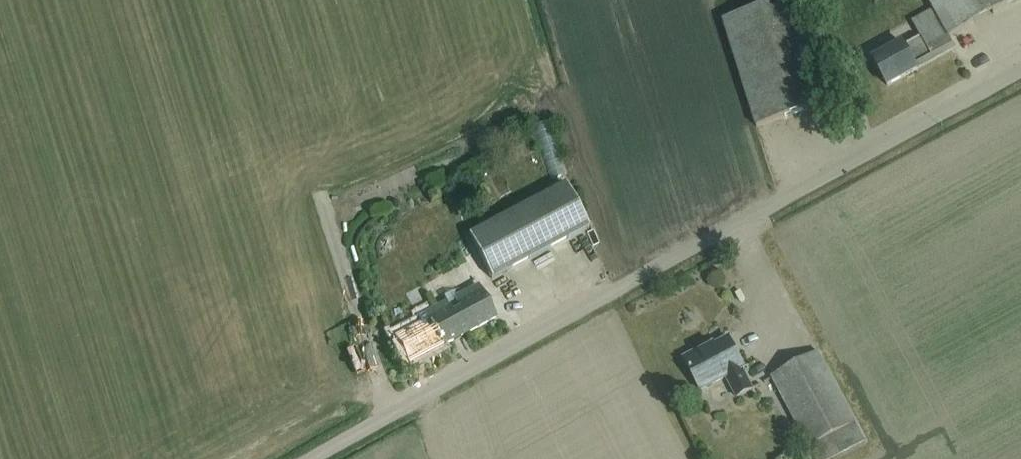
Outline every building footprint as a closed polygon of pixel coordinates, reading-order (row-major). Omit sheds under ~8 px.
[(827,84),(800,0),(786,0),(723,20),(757,127),(833,103),(827,84)] [(872,58),(887,86),(955,48),(949,38),(1018,0),(927,0),(933,10),(912,21),(921,37),(905,45),(903,41),(872,58)] [(587,227),(565,183),(468,234),(491,277),(587,227)] [(477,285),(459,294),(418,316),(421,322),(394,336),(408,363),(494,318),(477,285)] [(683,358),(701,391),(726,378),(737,397),(753,389),(742,369),(745,368),(729,338),(701,352),(700,349),(683,358)] [(828,370),(819,352),(772,377),(815,458),(831,458),(865,441),(828,370)]
